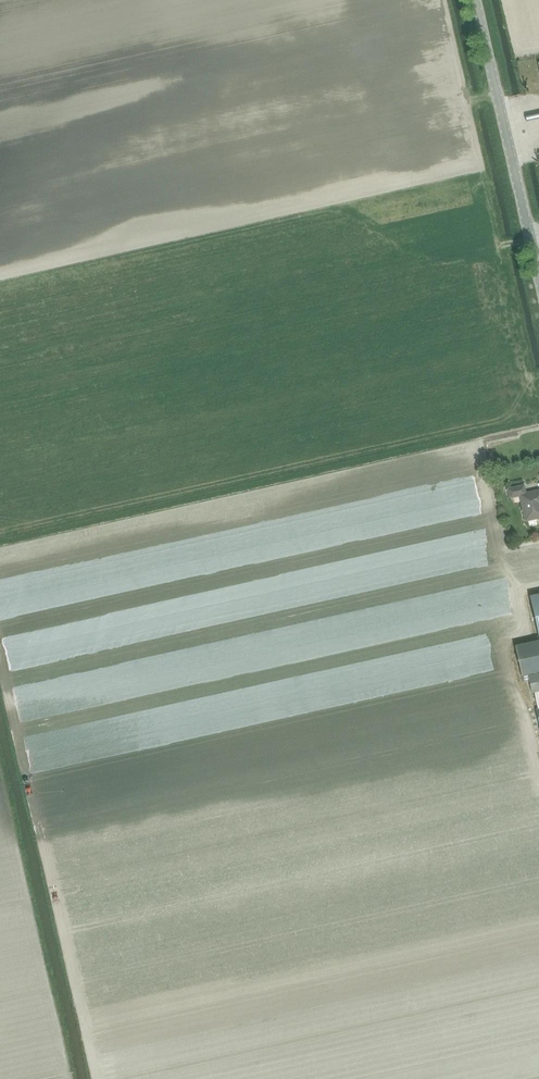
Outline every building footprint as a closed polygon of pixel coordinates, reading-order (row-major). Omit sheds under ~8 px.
[(508,489),(510,498),(520,495),(526,521),(538,518),(538,491),(523,494),(522,487),(524,486),(508,489)] [(531,598),(538,634),(538,596),(531,598)] [(515,646),(524,683),(530,681),(533,693),(538,691),(538,641),(515,646)]
